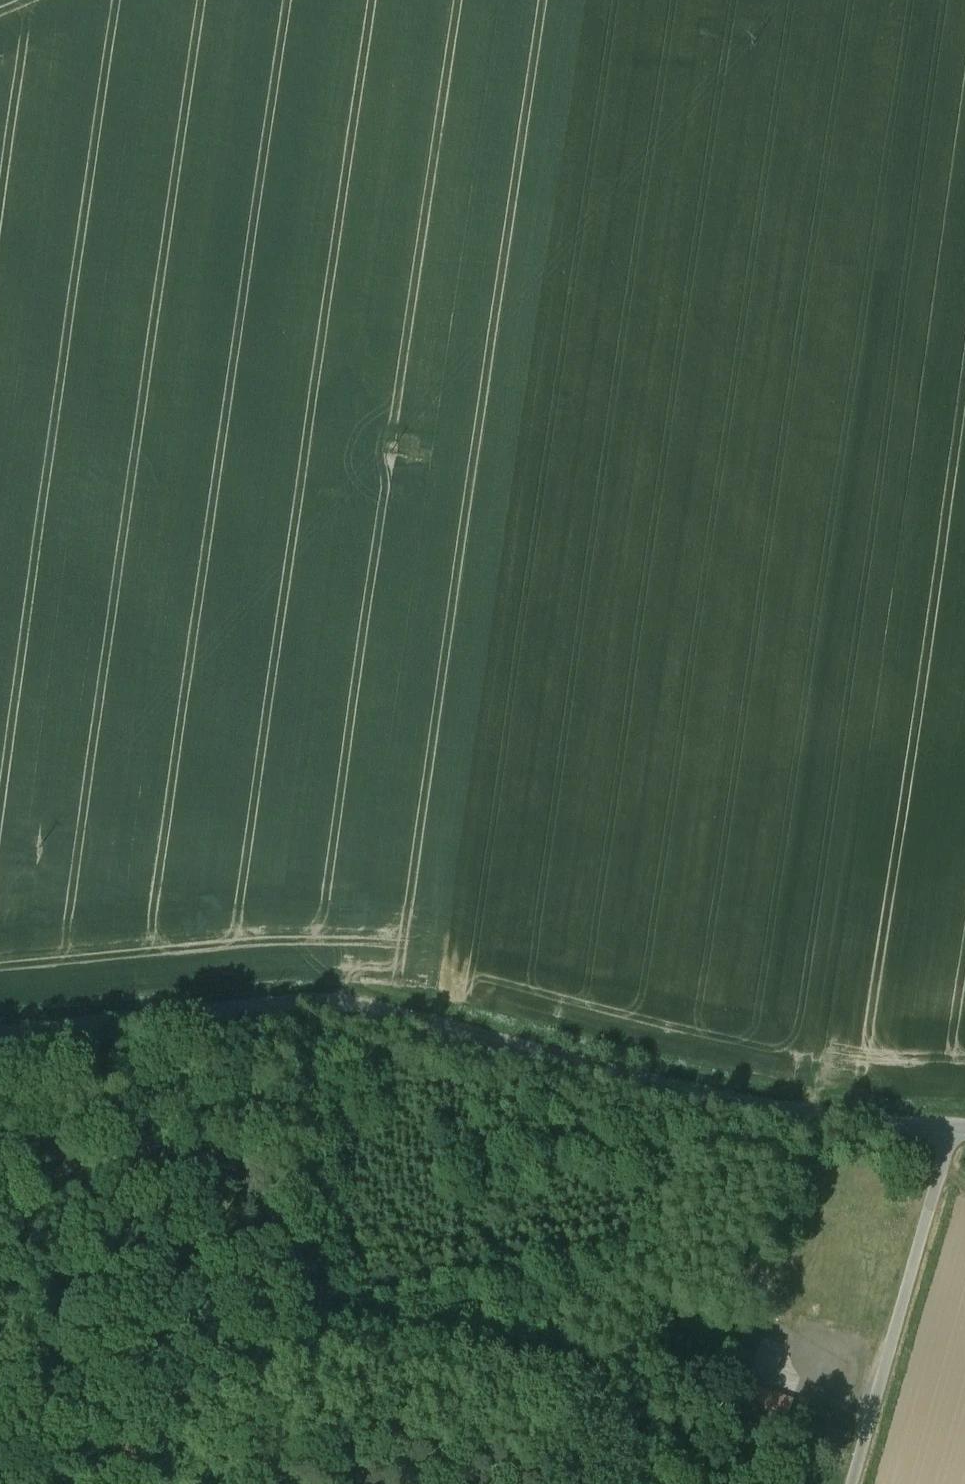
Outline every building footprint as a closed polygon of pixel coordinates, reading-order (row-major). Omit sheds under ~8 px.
[(737,1413),(736,1415),(782,1432),(785,1425),(794,1402),(747,1385),(737,1413)]
